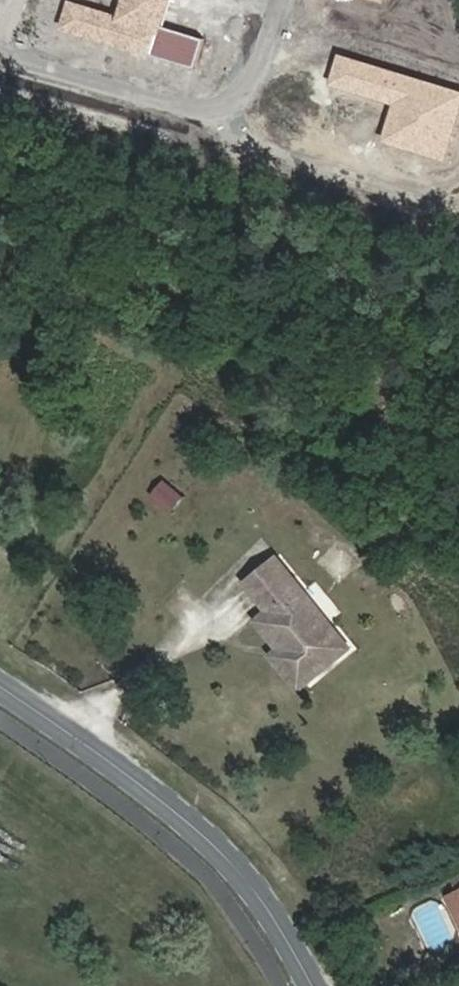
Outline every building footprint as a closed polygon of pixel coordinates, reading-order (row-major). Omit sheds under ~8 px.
[(121,19),(70,4),(63,28),(196,68),(204,40),(161,27),(169,0),(126,0),(121,19)] [(396,103),(410,108),(399,145),(446,160),(458,117),(458,93),(339,56),(331,84),(396,103)] [(384,141),(399,145),(410,108),(396,103),(384,141)] [(162,478),(147,495),(168,513),(183,496),(162,478)] [(243,586),(267,614),(291,642),(279,652),(309,686),(351,649),(275,559),(243,586)] [(267,614),(256,624),(279,652),(291,642),(267,614)] [(279,652),(272,658),(301,692),(309,686),(279,652)] [(446,896),(458,921),(458,890),(446,896)]
